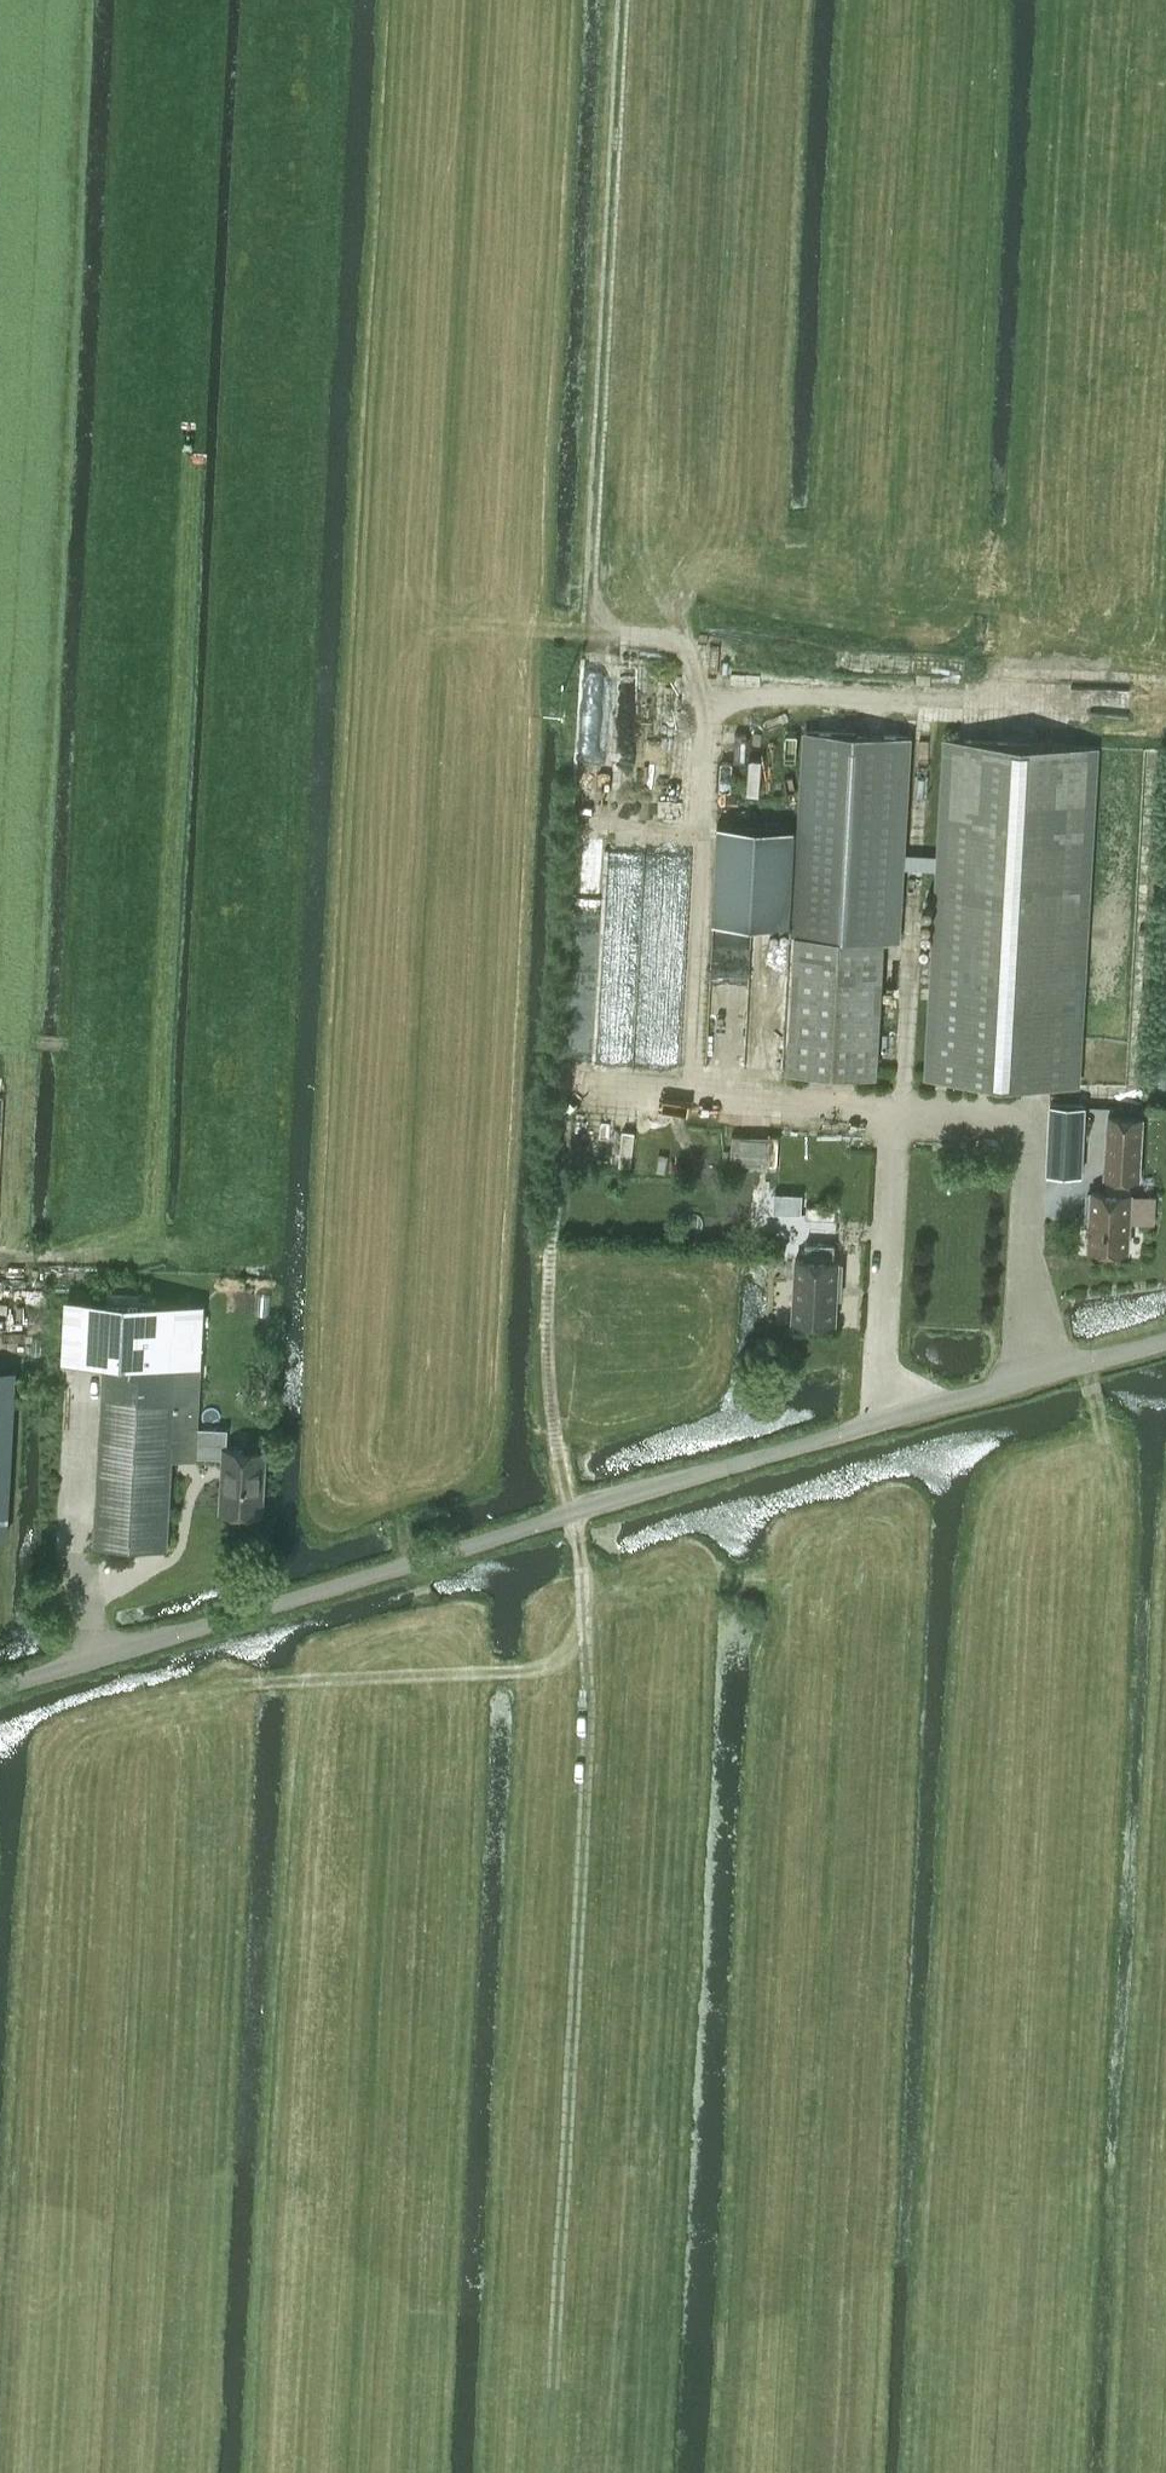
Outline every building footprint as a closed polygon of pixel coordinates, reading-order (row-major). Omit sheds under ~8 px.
[(795,933),(788,1069),(876,1074),(884,937),(900,938),(911,736),(803,730),(792,933),(795,933)] [(949,737),(930,1075),(1075,1084),(1094,745),(949,737)] [(789,924),(794,827),(718,823),(714,920),(789,924)] [(1105,1175),(1107,1175),(1130,1176),(1139,1176),(1142,1117),(1108,1115),(1105,1175)] [(1129,1192),(1130,1176),(1107,1175),(1106,1191),(1092,1190),(1092,1193),(1088,1193),(1087,1208),(1091,1209),(1089,1245),(1128,1247),(1132,1192),(1129,1192)] [(796,1257),(792,1318),(835,1320),(837,1280),(841,1276),(841,1266),(838,1262),(838,1259),(833,1259),(834,1243),(805,1242),(805,1258),(796,1257)] [(67,1309),(65,1357),(104,1359),(94,1542),(167,1546),(172,1457),(196,1458),(196,1454),(225,1456),(222,1502),(260,1504),(263,1449),(227,1447),(228,1426),(197,1425),(201,1365),(203,1321),(204,1304),(68,1296),(67,1309)]
